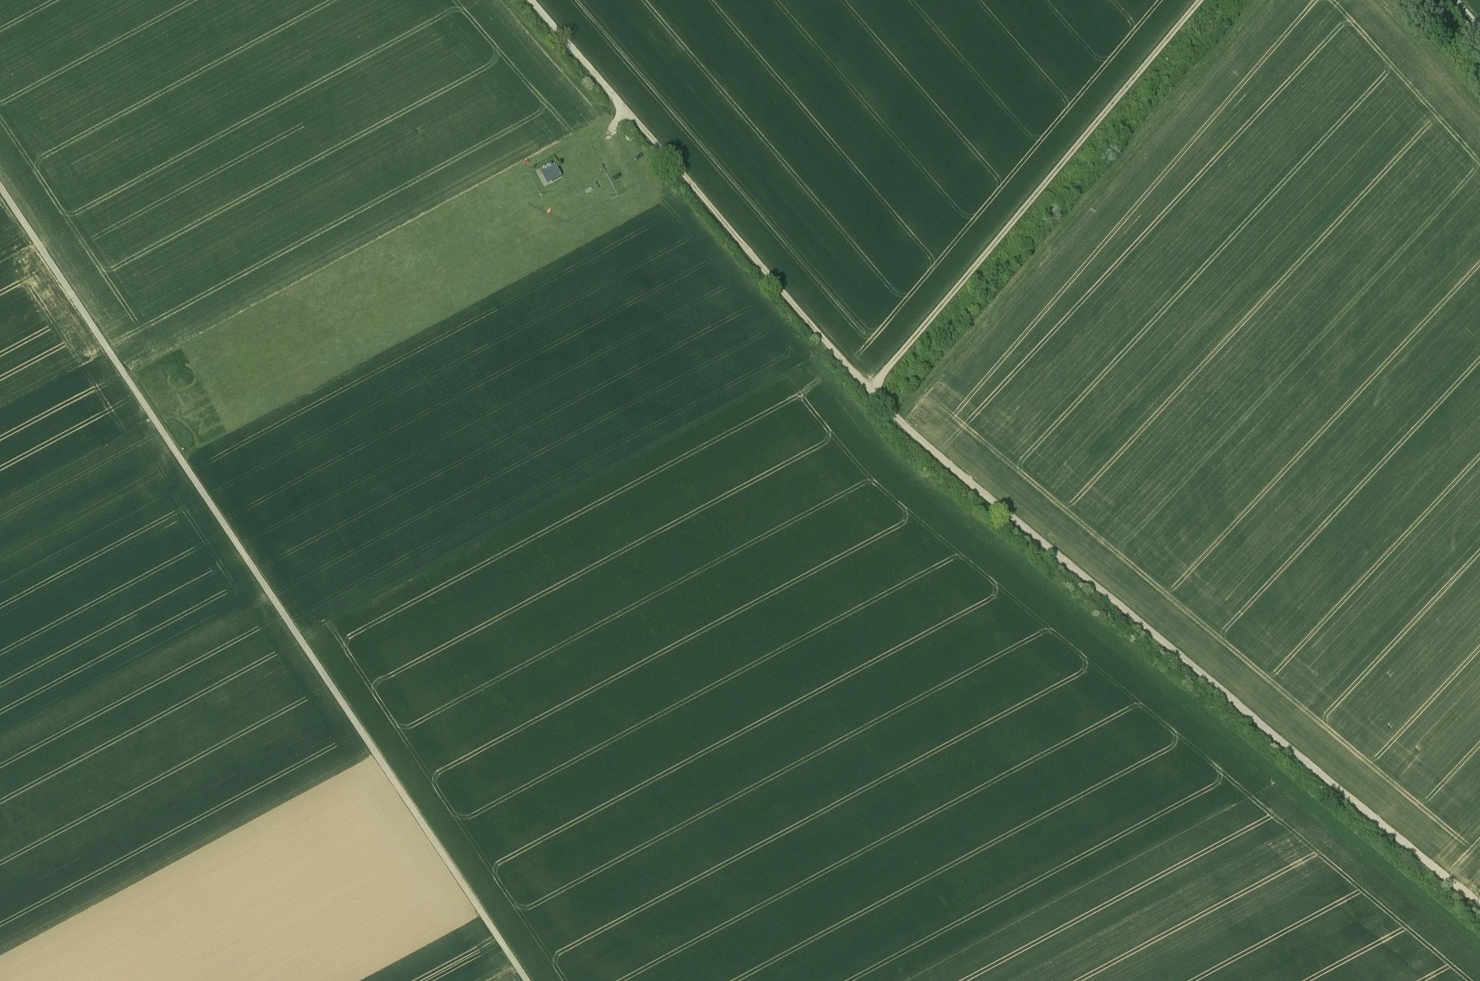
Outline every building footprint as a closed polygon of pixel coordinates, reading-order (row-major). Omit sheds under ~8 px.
[(559,164),(544,172),(549,183),(565,176),(559,164)]
